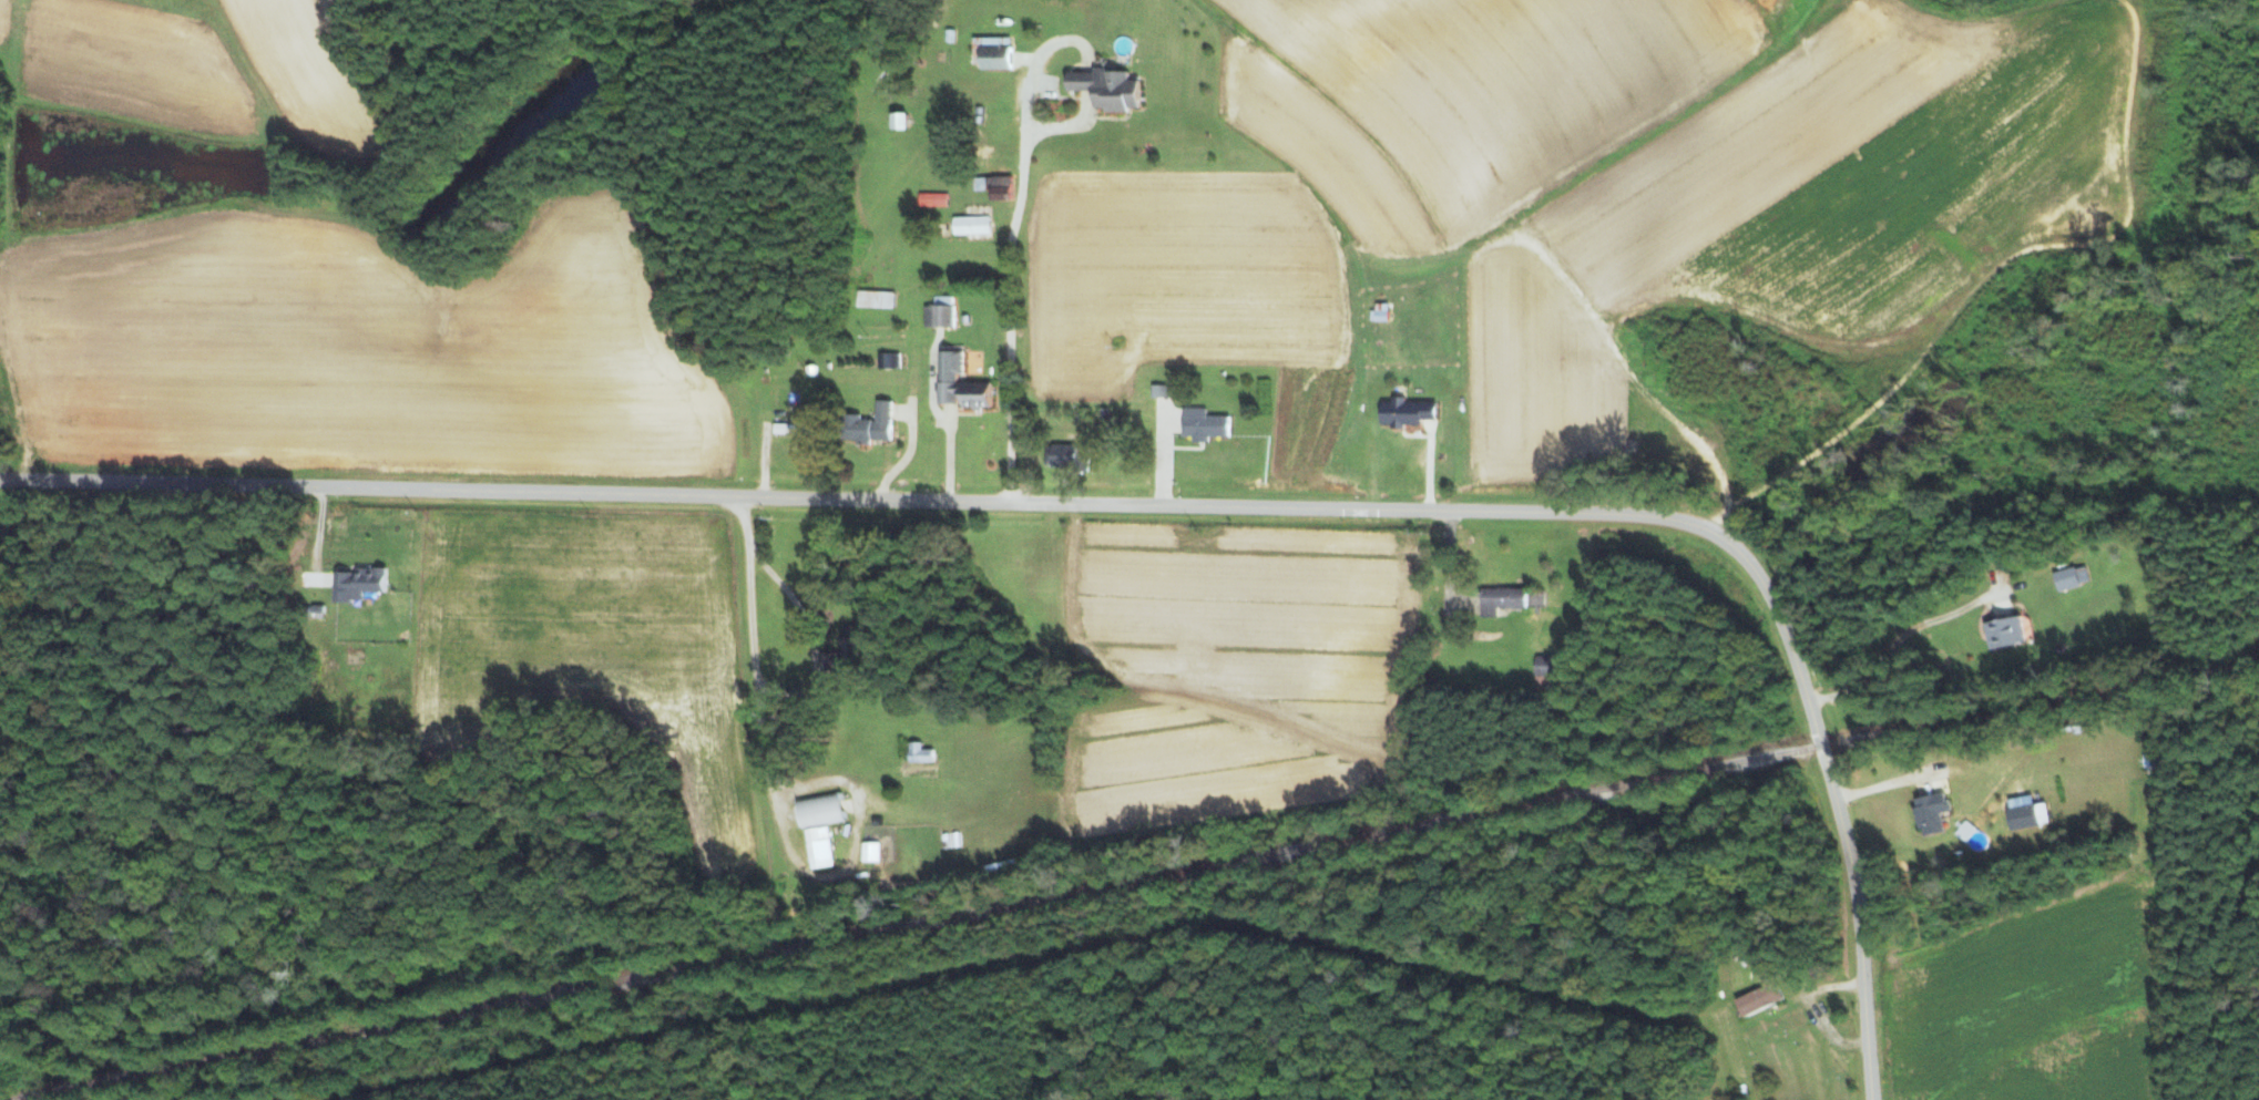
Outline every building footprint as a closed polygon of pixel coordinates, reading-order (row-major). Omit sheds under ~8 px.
[(976,68),(1008,69),(1009,37),(976,37),(976,68)] [(1091,90),(1091,107),(1102,107),(1102,112),(1127,112),(1127,107),(1136,107),(1136,79),(1127,79),(1127,69),(1092,68),(1092,72),(1065,71),(1065,90),(1091,90)] [(905,129),(905,112),(890,112),(889,128),(905,129)] [(948,206),(947,193),(918,193),(919,207),(948,206)] [(990,234),(989,216),(952,217),(953,234),(990,234)] [(894,292),(856,290),(856,307),(893,308),(894,292)] [(952,327),(953,297),(934,296),(933,306),(924,305),(923,326),(952,327)] [(987,407),(988,383),(960,383),(961,351),(938,350),(937,403),(958,404),(958,406),(987,407)] [(1169,397),(1169,385),(1151,384),(1150,397),(1169,397)] [(1434,402),(1404,401),(1404,397),(1390,397),(1390,401),(1379,401),(1379,426),(1420,426),(1420,419),(1434,419),(1434,402)] [(889,440),(891,400),(875,400),(874,420),(860,419),(860,414),(842,413),(841,441),(870,442),(870,439),(889,440)] [(1227,416),(1205,415),(1206,408),(1182,408),(1181,436),(1192,436),(1192,441),(1207,442),(1207,436),(1227,437),(1227,416)] [(772,433),(799,434),(799,424),(773,423),(772,433)] [(1087,469),(1087,446),(1045,445),(1044,468),(1087,469)] [(2085,565),(2052,572),(2056,591),(2089,583),(2085,565)] [(332,601),(361,602),(362,591),(386,592),(387,567),(368,567),(368,571),(333,570),(332,601)] [(1497,608),(1526,608),(1526,589),(1480,588),(1479,616),(1497,617),(1497,608)] [(1988,649),(2024,644),(2021,616),(1985,621),(1988,649)] [(1557,686),(1558,656),(1536,655),(1535,685),(1557,686)] [(920,742),(907,742),(907,763),(933,762),(933,749),(920,750),(920,742)] [(1911,799),(1920,836),(1943,831),(1939,813),(1949,811),(1944,791),(1911,799)] [(795,800),(798,827),(842,823),(840,796),(795,800)] [(2006,807),(2008,830),(2038,827),(2035,804),(2006,807)] [(806,829),(809,869),(832,867),(828,827),(806,829)] [(879,861),(880,843),(862,842),(862,861),(879,861)] [(1734,1000),(1742,1018),(1783,999),(1774,981),(1734,1000)]
